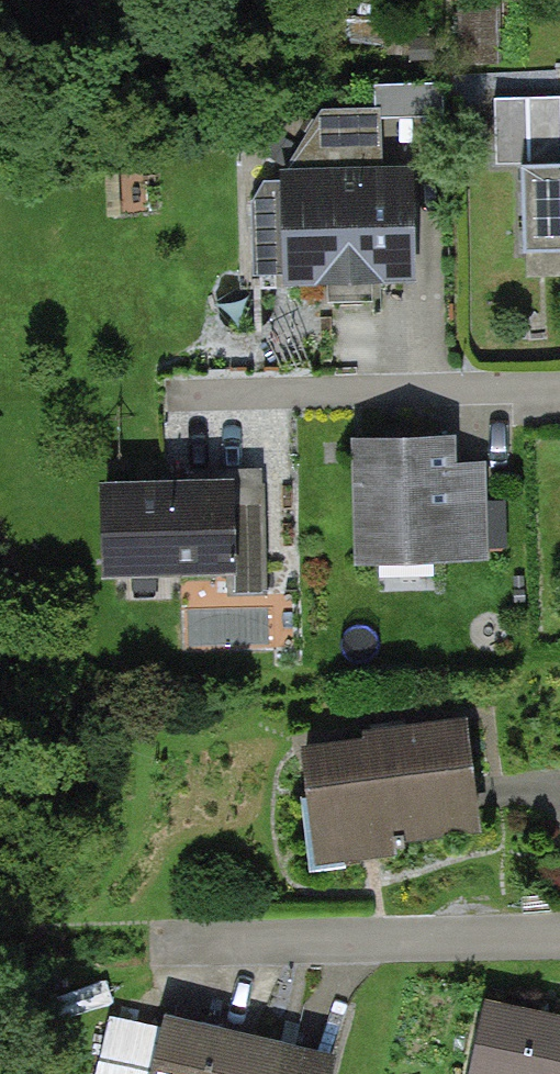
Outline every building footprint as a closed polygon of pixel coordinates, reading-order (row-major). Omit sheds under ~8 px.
[(461,62),(497,62),(496,0),(460,0),(461,62)] [(524,247),(559,247),(559,94),(494,96),(496,162),(522,162),(524,247)] [(381,174),(379,109),(323,111),(288,168),(291,277),(409,273),(406,174),(381,174)] [(439,439),(341,443),(346,565),(480,559),(475,467),(440,469),(439,439)] [(265,482),(105,486),(107,567),(229,564),(229,593),(267,592),(265,482)] [(388,741),(307,751),(320,854),(404,844),(402,830),(473,821),(461,726),(388,735),(388,741)] [(470,999),(450,1073),(559,1073),(559,1024),(470,999)] [(157,1014),(144,1073),(324,1073),(329,1052),(157,1014)]
